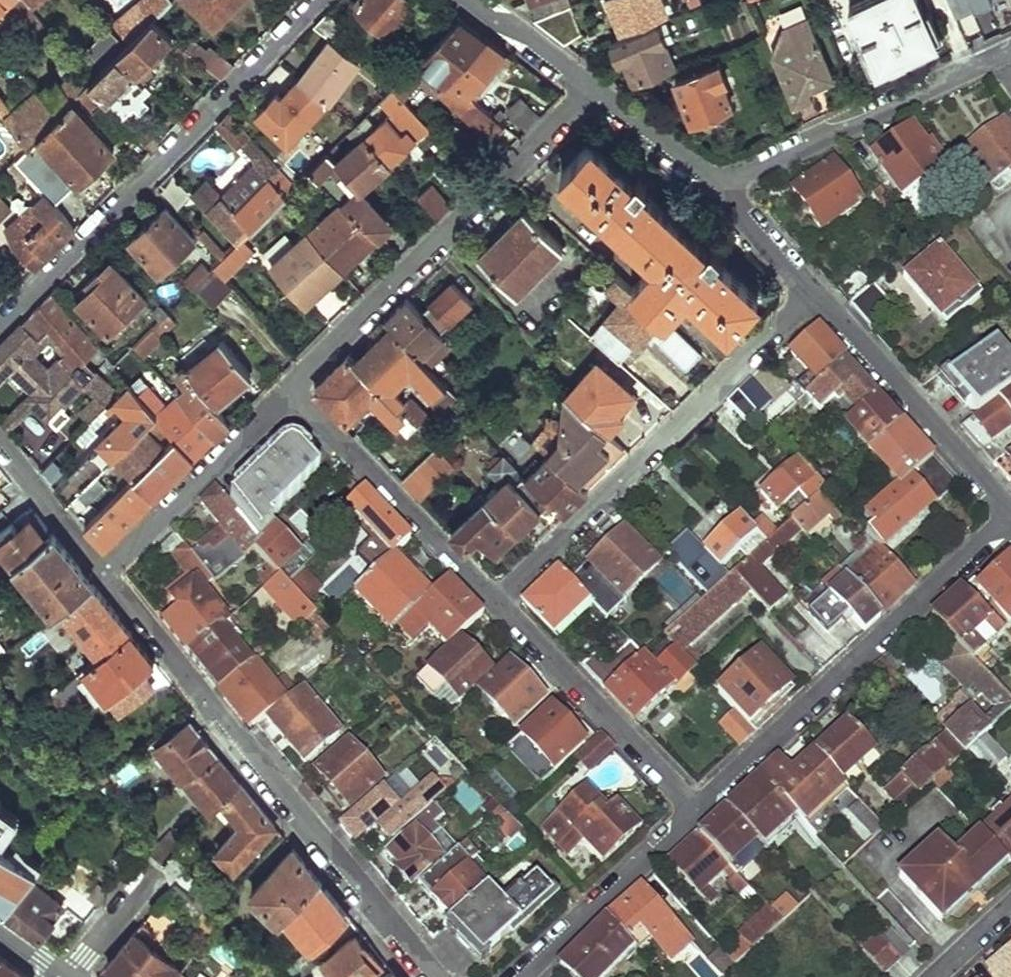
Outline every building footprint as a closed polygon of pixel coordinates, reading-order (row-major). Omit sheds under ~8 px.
[(25,0),(0,0),(0,11),(11,1),(19,11),(19,21),(25,28),(35,29),(43,22),(34,11),(25,0)] [(34,11),(46,0),(25,0),(34,11)] [(170,0),(146,0),(140,4),(153,21),(154,20),(171,1),(170,0)] [(216,21),(237,0),(195,0),(216,21)] [(405,0),(360,0),(353,8),(364,18),(357,25),(369,36),(375,29),(386,39),(415,8),(405,0)] [(570,5),(568,0),(532,0),(532,1),(518,7),(533,20),(570,5)] [(625,28),(670,11),(666,0),(615,0),(625,28)] [(695,9),(704,5),(702,0),(692,0),(695,9)] [(874,76),(907,62),(905,58),(909,56),(911,59),(945,44),(929,9),(925,11),(920,0),(856,0),(844,5),(860,40),(857,42),(870,72),(872,71),(874,76)] [(997,16),(1010,10),(1010,0),(989,0),(997,16)] [(557,17),(566,41),(582,34),(573,11),(557,17)] [(834,79),(808,15),(781,27),(770,54),(792,107),(813,98),(810,90),(834,79)] [(122,53),(137,70),(152,86),(162,77),(148,60),(171,36),(154,20),(122,53)] [(393,89),(404,100),(418,86),(435,100),(438,97),(495,141),(506,127),(472,99),(448,79),(485,40),(460,22),(402,79),(378,62),(370,71),(393,89)] [(615,41),(630,79),(675,61),(660,23),(615,41)] [(195,54),(222,77),(236,63),(211,45),(207,49),(194,39),(187,47),(195,54)] [(330,39),(299,78),(322,95),(332,82),(340,85),(359,61),(349,53),(330,39)] [(448,79),(472,99),(512,59),(485,40),(448,79)] [(94,64),(102,73),(122,53),(126,47),(118,41),(94,64)] [(179,42),(175,48),(190,61),(195,54),(187,47),(179,42)] [(92,83),(106,99),(137,70),(122,53),(102,73),(92,83)] [(677,77),(694,118),(733,103),(724,81),(728,78),(719,60),(677,77)] [(76,75),(87,88),(92,83),(82,70),(76,75)] [(87,88),(76,75),(58,89),(51,80),(37,91),(59,117),(72,105),(81,97),(87,88)] [(326,98),(299,78),(282,96),(278,93),(257,115),(286,143),(326,98)] [(87,88),(81,97),(95,110),(106,99),(92,83),(87,88)] [(393,89),(382,100),(407,130),(415,139),(430,128),(404,100),(393,89)] [(20,133),(30,146),(59,117),(37,91),(13,111),(0,97),(0,109),(20,133)] [(513,117),(528,131),(548,114),(531,100),(513,117)] [(30,146),(18,159),(35,180),(44,191),(46,194),(56,205),(74,188),(55,163),(60,159),(81,182),(115,150),(72,105),(59,117),(30,146)] [(261,148),(229,113),(216,126),(237,148),(242,145),(253,156),(261,148)] [(357,124),(390,163),(407,148),(399,139),(402,134),(388,117),(378,126),(366,114),(357,124)] [(996,186),(1007,177),(1003,170),(1007,167),(1010,165),(1010,117),(1005,122),(1003,120),(965,150),(987,180),(991,178),(996,186)] [(343,205),(378,239),(391,226),(359,191),(390,163),(357,124),(348,133),(357,144),(335,163),(328,153),(310,172),(343,205)] [(870,157),(899,195),(938,167),(909,127),(870,157)] [(399,139),(407,148),(415,139),(407,130),(402,134),(399,139)] [(0,151),(11,166),(18,159),(30,146),(20,133),(0,151)] [(657,263),(632,292),(661,317),(664,319),(688,292),(727,330),(757,298),(589,142),(561,173),(657,263)] [(272,176),(257,160),(223,194),(209,209),(240,243),(283,199),(288,194),(296,185),(279,168),(272,176)] [(788,189),(818,230),(857,202),(829,161),(788,189)] [(954,176),(979,209),(987,204),(962,170),(954,176)] [(193,192),(209,209),(223,194),(208,178),(193,192)] [(35,180),(25,189),(36,199),(44,191),(35,180)] [(450,208),(430,186),(418,197),(437,220),(450,208)] [(872,193),(883,207),(890,202),(879,188),(872,193)] [(9,242),(33,268),(74,226),(56,205),(46,194),(9,231),(9,242)] [(288,194),(283,199),(288,203),(293,198),(288,194)] [(11,208),(0,196),(0,220),(11,208)] [(343,205),(310,234),(342,270),(378,239),(343,205)] [(131,240),(160,271),(196,239),(166,206),(131,240)] [(524,211),(479,257),(518,295),(561,251),(524,211)] [(310,234),(274,268),(307,303),(342,270),(310,234)] [(240,243),(227,255),(234,262),(246,250),(240,243)] [(902,276),(939,321),(975,291),(937,247),(902,276)] [(207,257),(184,279),(195,288),(200,283),(216,266),(207,257)] [(94,286),(81,300),(111,330),(132,310),(138,316),(151,301),(111,262),(89,283),(94,286)] [(216,266),(200,283),(217,303),(234,287),(216,266)] [(836,288),(847,302),(869,281),(860,269),(836,288)] [(621,302),(598,329),(628,354),(661,317),(632,292),(615,278),(602,291),(606,295),(610,292),(621,302)] [(422,313),(406,296),(385,318),(391,325),(422,358),(430,351),(442,340),(444,337),(440,333),(472,304),(454,284),(422,313)] [(866,318),(883,303),(868,286),(851,302),(866,318)] [(51,293),(35,310),(80,361),(96,348),(51,293)] [(153,312),(161,320),(168,313),(161,306),(153,312)] [(27,350),(38,339),(22,322),(0,345),(0,381),(12,369),(36,393),(29,399),(36,405),(60,429),(73,416),(65,409),(88,386),(58,359),(48,370),(27,350)] [(391,325),(356,362),(401,409),(405,412),(416,424),(433,442),(442,433),(409,400),(405,403),(389,384),(409,367),(438,397),(432,402),(443,412),(458,398),(443,382),(422,358),(391,325)] [(818,328),(792,355),(810,376),(798,387),(806,397),(844,360),(818,328)] [(153,329),(134,346),(145,358),(162,340),(153,329)] [(543,337),(535,344),(542,352),(550,343),(543,337)] [(430,351),(422,358),(443,382),(451,374),(438,360),(450,347),(442,340),(430,351)] [(107,354),(115,365),(128,351),(118,341),(107,354)] [(222,341),(188,370),(216,406),(252,376),(222,341)] [(976,415),(1010,388),(1010,368),(993,343),(946,379),(976,415)] [(315,388),(354,428),(364,418),(355,410),(371,398),(392,418),(401,409),(356,362),(349,355),(315,388)] [(806,397),(798,404),(805,410),(814,403),(821,411),(831,403),(846,419),(875,392),(860,376),(844,360),(806,397)] [(598,362),(566,399),(584,417),(606,436),(621,417),(616,412),(632,393),(598,362)] [(179,398),(216,438),(223,431),(231,423),(216,406),(188,370),(180,378),(185,384),(176,393),(179,398)] [(749,378),(737,390),(757,412),(765,421),(777,409),(749,378)] [(204,450),(216,438),(179,398),(166,411),(141,382),(135,387),(157,417),(168,430),(176,442),(192,461),(204,450)] [(110,391),(118,397),(126,390),(118,383),(110,391)] [(56,487),(68,503),(78,492),(96,475),(105,467),(118,455),(157,417),(135,387),(131,385),(126,390),(118,397),(108,408),(123,423),(56,487)] [(979,449),(1010,423),(1010,416),(1008,411),(1010,408),(1010,388),(976,415),(961,426),(979,449)] [(737,390),(725,401),(745,423),(757,412),(737,390)] [(888,407),(875,392),(846,419),(844,422),(869,452),(901,422),(888,407)] [(97,419),(108,408),(99,397),(87,409),(97,419)] [(29,399),(4,424),(5,425),(10,431),(36,405),(29,399)] [(92,423),(97,419),(87,409),(82,414),(92,423)] [(405,412),(396,422),(406,432),(416,424),(405,412)] [(157,417),(118,455),(138,477),(169,449),(160,440),(168,430),(157,417)] [(568,439),(550,458),(583,486),(622,450),(606,436),(584,417),(565,436),(568,439)] [(917,439),(901,422),(869,452),(899,486),(908,478),(913,474),(932,455),(917,439)] [(137,479),(154,499),(173,480),(192,461),(176,442),(169,449),(138,477),(137,479)] [(285,445),(228,500),(261,534),(271,525),(273,524),(269,520),(318,469),(296,447),(290,444),(285,445)] [(438,447),(403,479),(422,499),(456,467),(438,447)] [(583,486),(550,458),(546,455),(526,478),(522,474),(516,480),(511,476),(487,499),(518,531),(550,500),(565,513),(574,504),(588,491),(583,486)] [(967,498),(932,455),(913,474),(945,511),(959,499),(962,503),(967,498)] [(827,491),(800,461),(758,501),(768,512),(773,508),(778,514),(789,504),(799,515),(813,503),(827,491)] [(105,467),(96,475),(101,480),(110,472),(105,467)] [(861,488),(848,472),(827,491),(840,506),(841,507),(861,488)] [(96,475),(78,492),(90,502),(106,486),(101,480),(96,475)] [(932,505),(908,478),(899,486),(855,523),(881,550),(932,505)] [(88,527),(104,548),(120,533),(115,528),(133,509),(139,514),(154,499),(137,479),(88,527)] [(193,541),(187,546),(213,577),(252,544),(261,534),(228,500),(215,486),(200,502),(217,520),(226,530),(208,545),(203,540),(197,545),(193,541)] [(363,488),(346,503),(395,553),(397,552),(411,539),(387,514),(363,488)] [(799,515),(793,521),(801,530),(807,534),(840,506),(827,491),(813,503),(799,515)] [(487,499),(452,532),(459,540),(466,548),(470,542),(488,559),(518,531),(487,499)] [(15,565),(54,534),(39,515),(33,508),(0,534),(0,547),(15,565)] [(115,528),(120,533),(129,524),(139,514),(133,509),(115,528)] [(667,556),(707,598),(715,590),(726,580),(719,571),(740,550),(749,559),(766,544),(750,527),(742,518),(703,553),(685,538),(667,556)] [(759,519),(750,527),(766,544),(775,536),(759,519)] [(226,530),(217,520),(193,541),(197,545),(203,540),(208,545),(226,530)] [(749,559),(735,573),(751,593),(769,612),(785,597),(761,568),(801,530),(793,521),(775,536),(766,544),(749,559)] [(261,534),(252,544),(275,571),(289,557),(296,550),(271,525),(261,534)] [(658,565),(623,529),(569,582),(605,619),(626,603),(621,597),(658,565)] [(54,534),(15,565),(57,615),(66,609),(95,586),(75,560),(54,534)] [(296,550),(289,557),(296,565),(312,550),(304,542),(296,550)] [(213,577),(187,546),(174,557),(187,573),(193,580),(170,598),(177,608),(162,621),(174,637),(186,651),(228,616),(249,598),(261,587),(278,575),(275,571),(252,544),(213,577)] [(881,550),(849,581),(880,616),(896,601),(914,585),(881,550)] [(395,553),(353,591),(392,632),(393,631),(430,595),(415,580),(419,576),(397,552),(395,553)] [(1007,625),(1010,622),(1010,563),(1009,560),(976,590),(1007,625)] [(569,582),(557,567),(520,603),(552,635),(580,610),(597,628),(605,619),(569,582)] [(318,588),(299,569),(284,583),(303,601),(318,588)] [(193,580),(187,573),(164,591),(170,598),(193,580)] [(707,598),(664,635),(676,648),(696,669),(702,664),(689,650),(751,593),(735,573),(726,580),(715,590),(707,598)] [(278,575),(261,587),(266,594),(298,628),(315,614),(303,601),(278,575)] [(466,596),(449,579),(430,595),(393,631),(407,645),(426,628),(444,647),(483,612),(466,596)] [(845,579),(811,611),(830,632),(850,617),(864,631),(880,616),(849,581),(845,579)] [(95,586),(66,609),(90,639),(64,660),(68,665),(74,661),(82,672),(133,633),(125,623),(106,600),(95,586)] [(261,587),(249,598),(255,604),(266,594),(261,587)] [(1010,705),(1010,643),(961,588),(953,596),(931,617),(973,664),(1010,705)] [(315,614),(298,628),(310,642),(327,626),(315,614)] [(203,671),(219,691),(254,662),(261,655),(257,650),(246,658),(226,634),(236,624),(228,616),(186,651),(203,671)] [(914,633),(923,643),(929,638),(919,628),(914,633)] [(82,672),(52,694),(57,701),(65,696),(68,700),(89,683),(93,688),(98,685),(122,715),(154,691),(141,673),(157,661),(145,647),(133,633),(82,672)] [(489,672),(460,641),(418,678),(449,710),(489,672)] [(640,656),(628,644),(611,658),(599,647),(582,665),(604,689),(640,656)] [(696,669),(676,648),(653,668),(646,661),(649,658),(644,653),(640,656),(604,689),(635,721),(671,688),(677,688),(696,669)] [(790,683),(760,652),(725,686),(717,679),(711,684),(735,710),(749,725),(790,683)] [(219,691),(247,729),(295,694),(286,683),(276,689),(254,662),(219,691)] [(870,674),(894,701),(906,690),(882,662),(870,674)] [(992,726),(1010,709),(1010,705),(973,664),(963,674),(995,710),(985,718),(992,726)] [(511,665),(478,697),(510,728),(543,698),(511,665)] [(305,691),(270,718),(304,760),(340,731),(305,691)] [(551,708),(520,739),(534,753),(552,770),(584,743),(551,708)] [(749,725),(735,710),(720,726),(741,747),(756,732),(749,725)] [(947,733),(965,752),(967,751),(982,736),(992,726),(985,718),(982,721),(970,710),(945,730),(947,733)] [(190,722),(156,747),(179,775),(176,778),(179,781),(185,777),(216,753),(190,722)] [(814,753),(839,781),(872,750),(847,723),(814,753)] [(902,775),(921,794),(932,784),(959,758),(965,752),(947,733),(902,775)] [(982,736),(967,751),(993,778),(1007,762),(982,736)] [(601,738),(577,759),(590,772),(613,750),(601,738)] [(523,765),(534,753),(520,739),(509,750),(523,765)] [(351,741),(317,773),(349,808),(382,776),(351,741)] [(846,789),(880,758),(872,750),(839,781),(844,786),(846,789)] [(216,753),(185,777),(210,809),(222,798),(239,783),(216,753)] [(839,781),(814,753),(790,775),(777,760),(768,768),(760,776),(793,814),(801,822),(829,799),(844,786),(839,781)] [(932,784),(938,790),(965,766),(959,758),(932,784)] [(898,779),(917,798),(921,794),(902,775),(898,779)] [(725,807),(765,849),(776,840),(771,833),(793,814),(760,776),(742,792),(725,807)] [(339,827),(353,844),(375,825),(390,842),(444,794),(432,779),(398,808),(379,788),(339,827)] [(884,792),(901,812),(917,798),(898,779),(884,792)] [(239,783),(222,798),(244,822),(218,850),(235,865),(274,825),(239,783)] [(584,839),(604,860),(639,827),(617,803),(606,814),(599,806),(601,804),(586,788),(559,813),(560,815),(548,826),(572,851),(584,839)] [(832,802),(829,799),(801,822),(805,826),(832,802)] [(873,818),(858,802),(847,811),(873,840),(882,831),(873,818)] [(1008,864),(1010,861),(1010,805),(979,834),(1005,862),(1008,864)] [(746,889),(748,890),(754,884),(733,860),(744,850),(755,862),(768,852),(765,849),(725,807),(711,821),(697,834),(726,868),(746,889)] [(416,828),(388,854),(399,866),(395,871),(409,884),(442,858),(416,828)] [(171,830),(151,852),(162,861),(181,839),(171,830)] [(668,862),(709,907),(716,901),(703,888),(726,868),(697,834),(675,856),(668,862)] [(900,877),(940,923),(1005,862),(979,834),(950,858),(937,843),(900,877)] [(162,861),(170,879),(195,853),(181,839),(162,861)] [(5,909),(30,878),(40,867),(0,840),(0,905),(5,909)] [(319,879),(293,847),(251,891),(283,918),(285,915),(319,879)] [(458,848),(426,877),(442,893),(434,901),(451,921),(488,889),(468,869),(472,865),(458,848)] [(535,875),(501,904),(488,889),(451,921),(447,925),(479,961),(553,895),(535,875)] [(5,909),(43,936),(67,907),(30,878),(5,909)] [(347,916),(319,879),(285,915),(314,946),(347,916)] [(650,940),(670,961),(692,940),(642,887),(606,918),(615,928),(632,946),(637,951),(650,940)] [(743,906),(753,897),(748,890),(746,889),(736,898),(743,906)] [(203,907),(191,900),(186,896),(179,905),(196,917),(203,907)] [(734,965),(780,923),(765,909),(737,934),(741,939),(724,954),(734,965)] [(596,926),(606,937),(615,928),(606,918),(596,926)] [(615,928),(606,937),(596,926),(578,946),(559,965),(571,976),(602,976),(632,946),(615,928)] [(135,930),(121,947),(108,963),(125,976),(173,976),(178,971),(180,969),(135,930)] [(361,931),(356,936),(355,935),(324,960),(339,976),(365,976),(379,963),(367,948),(371,944),(361,931)] [(862,950),(882,973),(907,950),(891,931),(879,940),(877,937),(862,950)] [(734,965),(724,954),(718,948),(707,960),(722,976),(734,965)] [(306,951),(289,966),(300,976),(301,976),(316,964),(306,951)] [(0,959),(0,976),(24,976),(0,959)] [(390,968),(378,976),(397,976),(390,968)]
